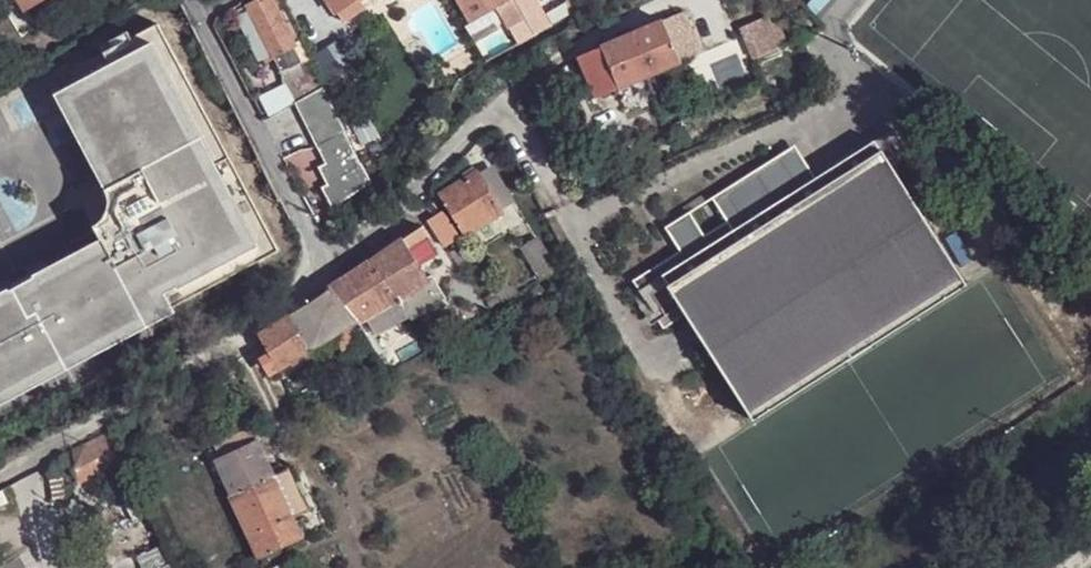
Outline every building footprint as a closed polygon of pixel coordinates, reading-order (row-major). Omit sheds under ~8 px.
[(27,9),(42,0),(22,0),(27,9)] [(249,7),(252,11),(276,56),(295,45),(272,0),(262,0),(249,7)] [(346,23),(382,0),(331,0),(346,23)] [(472,25),(494,11),(502,7),(511,2),(509,0),(458,0),(472,25)] [(502,7),(513,26),(523,44),(536,37),(520,8),(516,0),(514,0),(511,2),(502,7)] [(569,3),(548,16),(554,26),(596,3),(594,0),(568,0),(569,3)] [(520,8),(536,37),(547,30),(531,2),(520,8)] [(502,7),(494,11),(504,30),(513,26),(502,7)] [(263,63),(276,56),(252,11),(240,19),(263,63)] [(580,58),(591,82),(615,72),(621,88),(648,78),(704,53),(686,12),(580,58)] [(774,24),(748,36),(758,58),(783,46),(774,24)] [(147,328),(175,313),(172,308),(277,251),(213,132),(156,25),(129,39),(126,33),(99,47),(102,54),(62,75),(69,89),(54,96),(104,190),(93,196),(87,216),(100,241),(33,277),(29,279),(12,288),(8,290),(0,295),(0,407),(147,328)] [(298,101),(325,86),(307,52),(302,43),(295,45),(276,56),(288,82),(298,101)] [(591,82),(596,98),(621,88),(615,72),(591,82)] [(265,94),(275,112),(295,102),(298,101),(288,82),(265,94)] [(323,186),(335,209),(372,177),(359,153),(349,131),(325,86),(298,101),(295,102),(327,162),(321,165),(330,182),(323,186)] [(364,123),(349,131),(359,153),(375,145),(364,123)] [(913,155),(896,126),(804,179),(813,194),(885,153),(893,166),(913,155)] [(683,252),(641,278),(665,318),(688,305),(753,412),(965,286),(893,166),(885,153),(813,194),(804,179),(786,147),(713,190),(728,216),(705,228),(690,204),(664,219),(683,252)] [(479,174),(504,214),(516,206),(492,166),(479,174)] [(443,197),(465,237),(504,214),(479,174),(443,197)] [(461,238),(446,213),(431,222),(446,248),(461,238)] [(425,227),(405,241),(423,267),(442,254),(425,227)] [(331,288),(360,323),(396,303),(433,282),(423,267),(405,241),(331,288)] [(525,250),(543,278),(556,269),(537,241),(525,250)] [(505,279),(493,286),(504,302),(515,295),(505,279)] [(440,295),(433,282),(396,303),(403,315),(440,295)] [(331,288),(290,316),(291,318),(311,352),(311,353),(340,335),(360,323),(331,288)] [(360,323),(369,339),(404,317),(403,315),(396,303),(360,323)] [(280,371),(311,352),(291,318),(260,336),(280,371)] [(360,323),(340,335),(350,353),(371,343),(369,339),(360,323)] [(233,359),(217,366),(219,372),(226,369),(231,378),(242,374),(233,359)] [(323,384),(309,392),(312,400),(326,392),(323,384)] [(137,456),(122,426),(65,455),(79,483),(92,476),(127,459),(137,456)] [(260,442),(218,462),(233,496),(276,476),(260,442)] [(127,459),(92,476),(95,481),(99,488),(133,470),(130,464),(127,459)] [(288,472),(276,478),(295,520),(307,514),(288,472)] [(262,559),(303,539),(295,520),(276,478),(276,476),(233,496),(262,559)] [(166,542),(138,554),(144,567),(157,567),(174,560),(166,542)]
